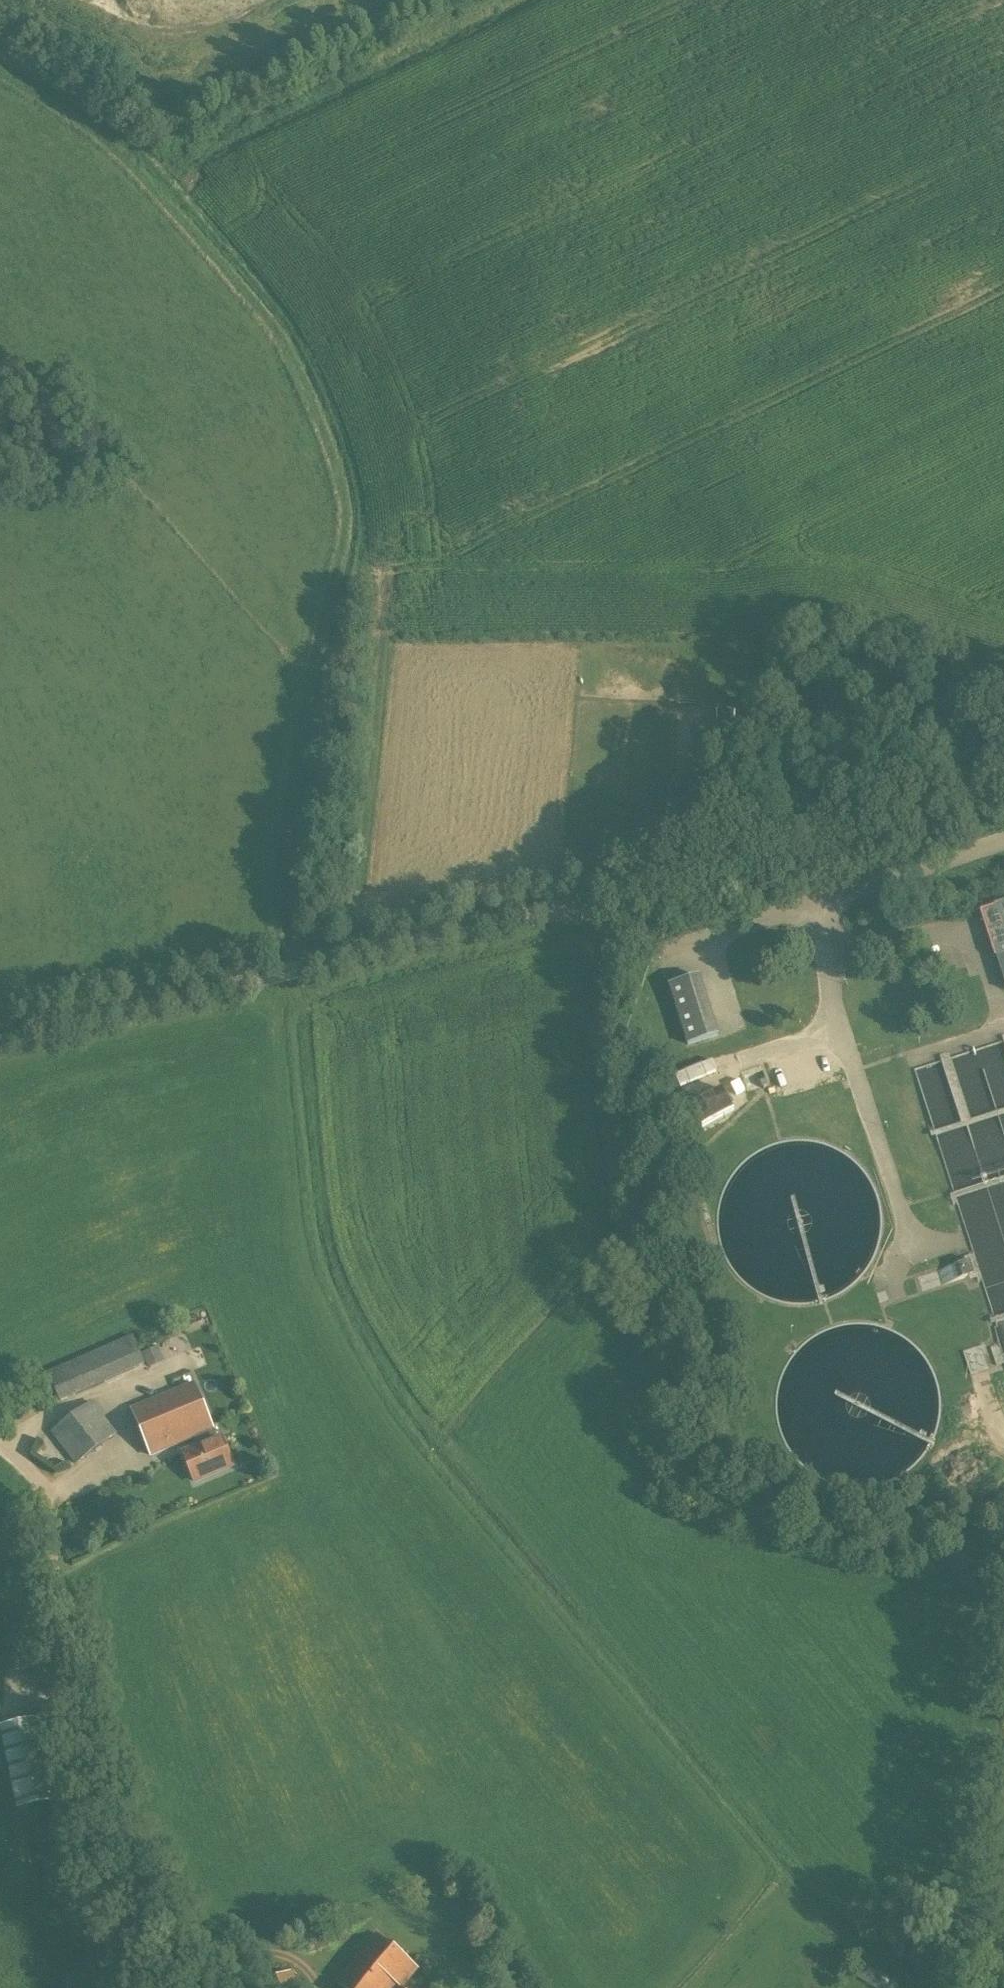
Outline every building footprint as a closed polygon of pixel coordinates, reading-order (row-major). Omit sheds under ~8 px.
[(980,913),(995,957),(996,956),(1003,982),(1003,903),(980,911),(980,913)] [(668,985),(687,1045),(719,1035),(700,975),(668,985)] [(971,1279),(966,1265),(950,1270),(955,1285),(971,1279)] [(47,1373),(61,1401),(145,1366),(133,1337),(47,1373)] [(151,1455),(199,1436),(213,1430),(194,1384),(132,1410),(151,1455)] [(51,1432),(76,1464),(116,1433),(91,1402),(51,1432)] [(213,1430),(199,1436),(202,1445),(184,1453),(196,1481),(232,1465),(221,1437),(217,1439),(213,1430)] [(47,1715),(1,1726),(21,1809),(67,1798),(47,1715)] [(343,1987),(403,1987),(418,1969),(376,1934),(336,1982),(343,1987)] [(875,1987),(890,1987),(897,1977),(868,1960),(857,1977),(875,1987)] [(262,1987),(299,1987),(291,1970),(260,1983),(262,1987)]
